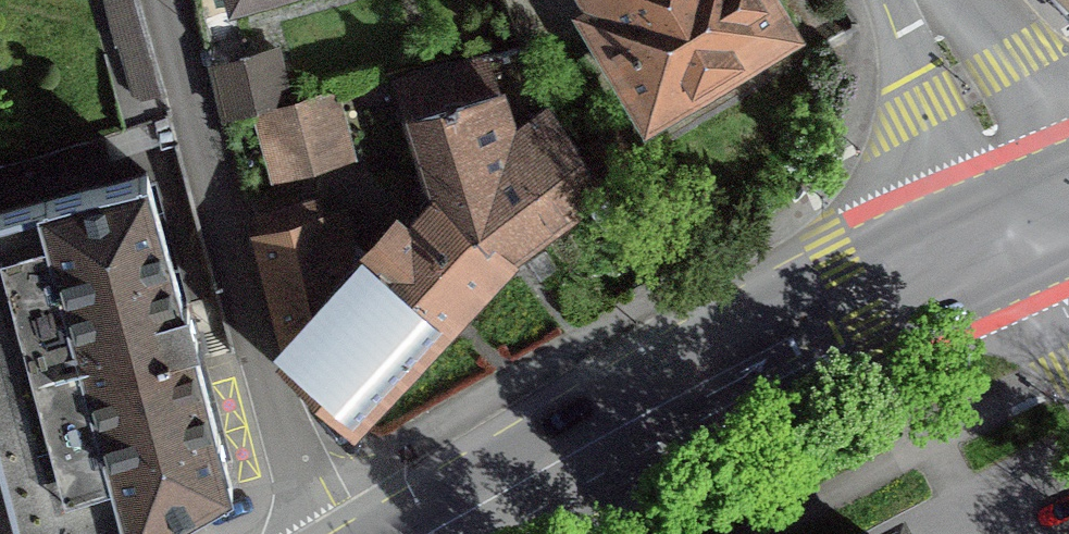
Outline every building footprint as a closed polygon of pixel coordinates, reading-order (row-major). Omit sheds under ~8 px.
[(779,29),(762,0),(582,0),(647,109),(779,29)] [(1068,18),(1068,0),(1054,0),(1068,18)] [(394,81),(426,179),(435,206),(444,196),(473,224),(499,261),(511,250),(599,185),(596,180),(578,153),(552,115),(521,49),(394,81)] [(272,52),(211,69),(210,70),(223,120),(261,110),(287,104),(272,52)] [(324,94),(287,104),(261,110),(275,165),(338,148),(324,94)] [(584,150),(596,180),(629,160),(612,131),(583,148),(584,150)] [(17,533),(148,533),(228,490),(189,345),(194,344),(184,305),(178,306),(143,175),(0,214),(0,470),(17,533)] [(473,224),(444,196),(435,206),(406,236),(393,224),(363,257),(376,268),(361,286),(332,264),(320,217),(255,234),(288,361),(337,406),(351,419),(499,261),(473,224)]
